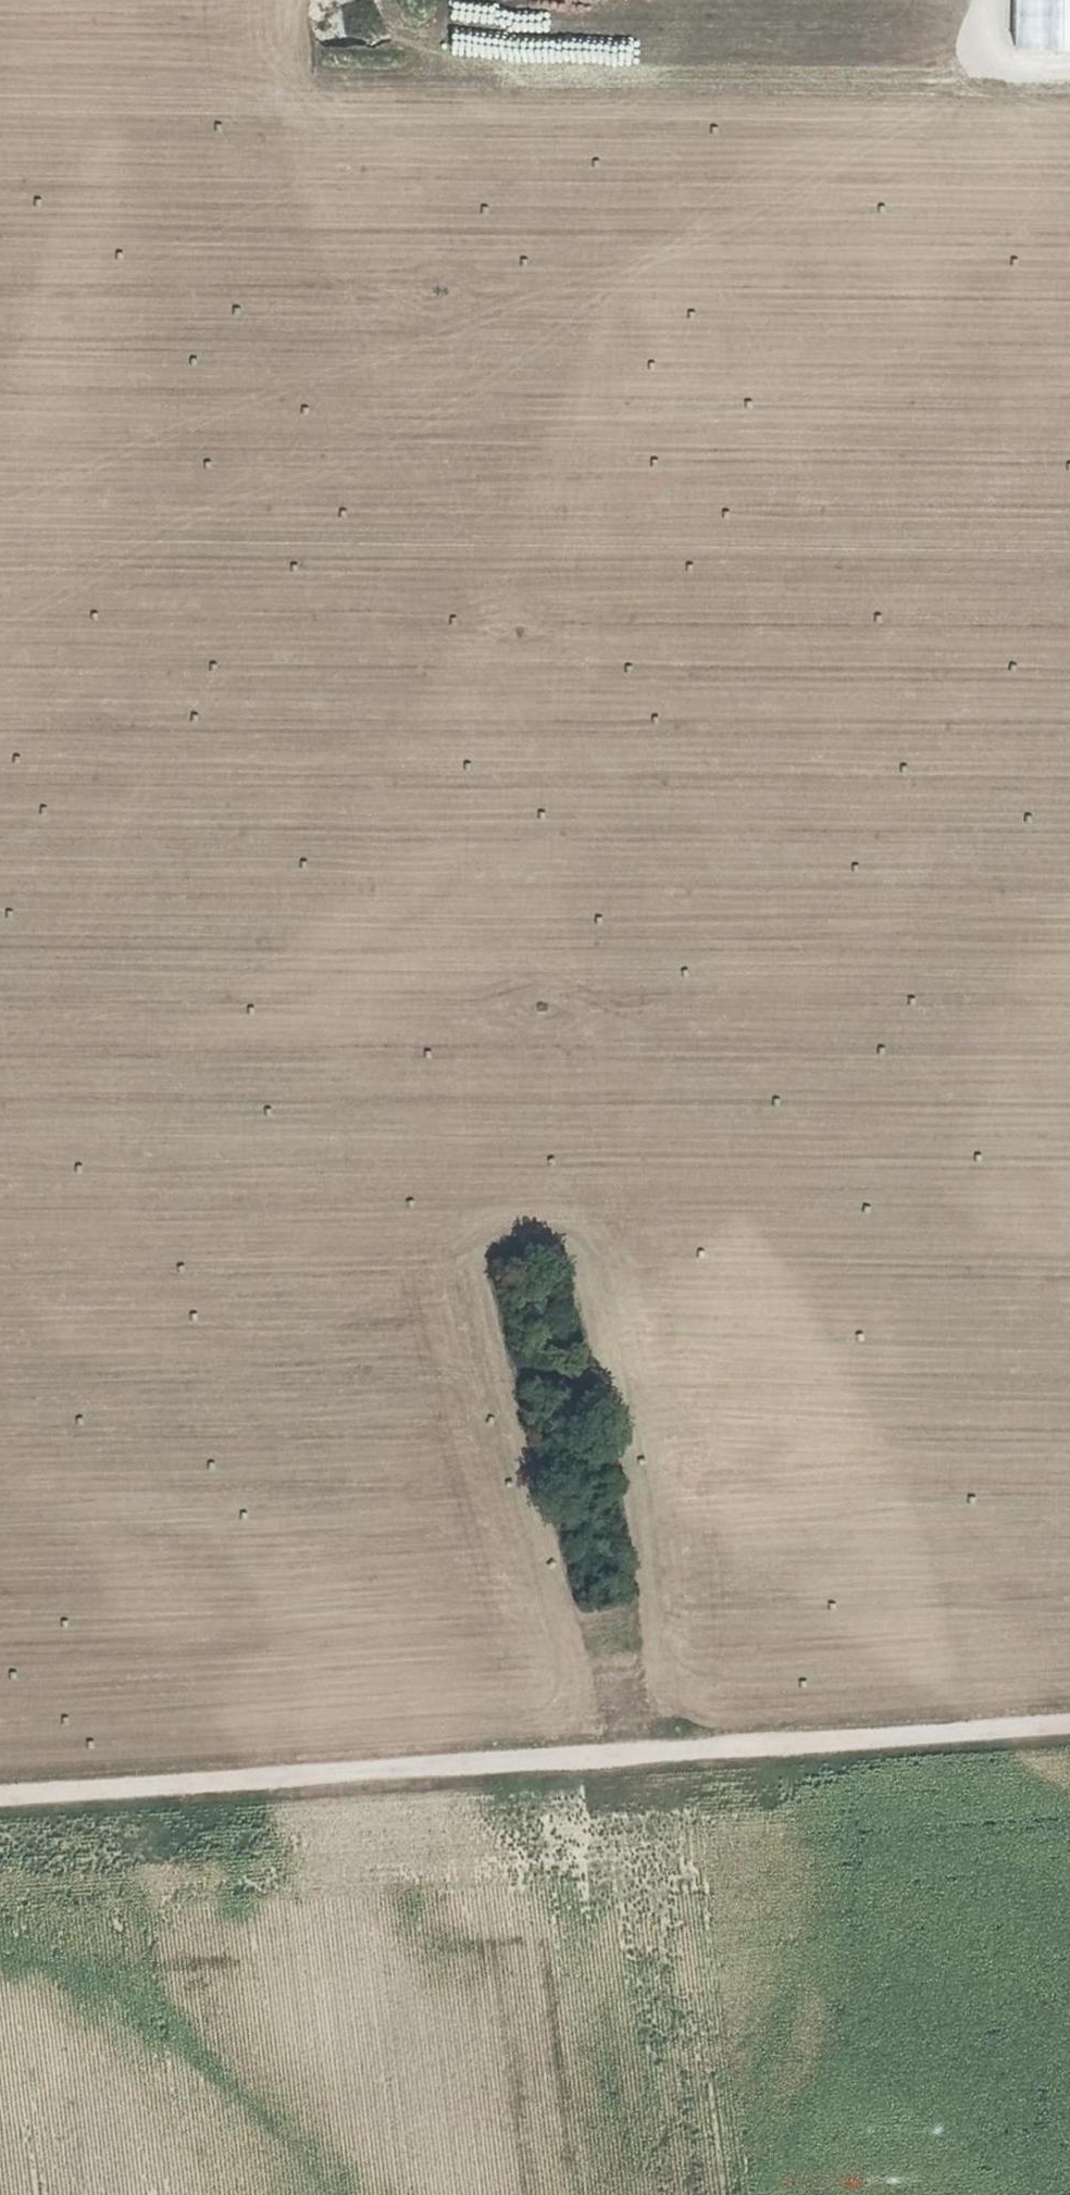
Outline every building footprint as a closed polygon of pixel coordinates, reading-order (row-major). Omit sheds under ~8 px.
[(1014,54),(1069,55),(1069,0),(1015,0),(1014,54)]
